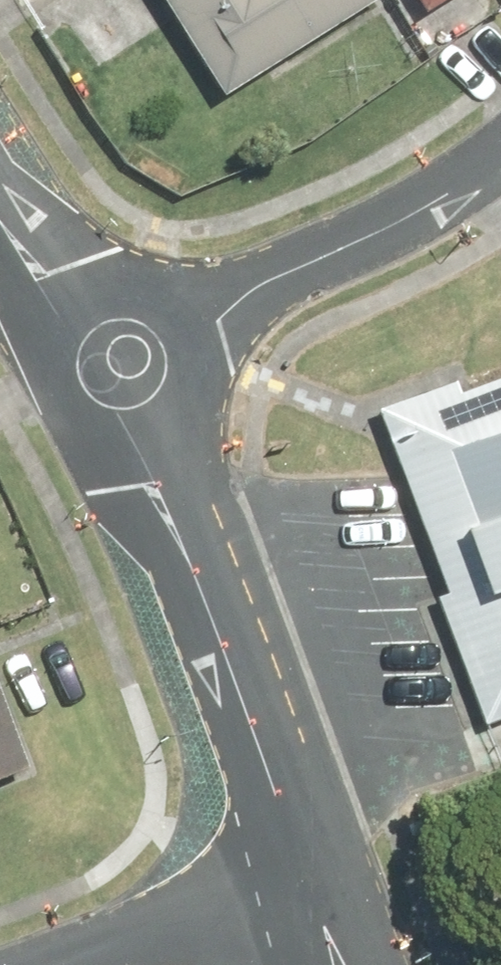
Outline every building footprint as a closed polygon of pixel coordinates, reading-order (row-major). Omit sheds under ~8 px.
[(223,94),(371,0),(162,0),(223,94)] [(384,435),(493,717),(500,713),(500,390),(384,435)] [(25,767),(0,699),(0,776),(25,767)]
